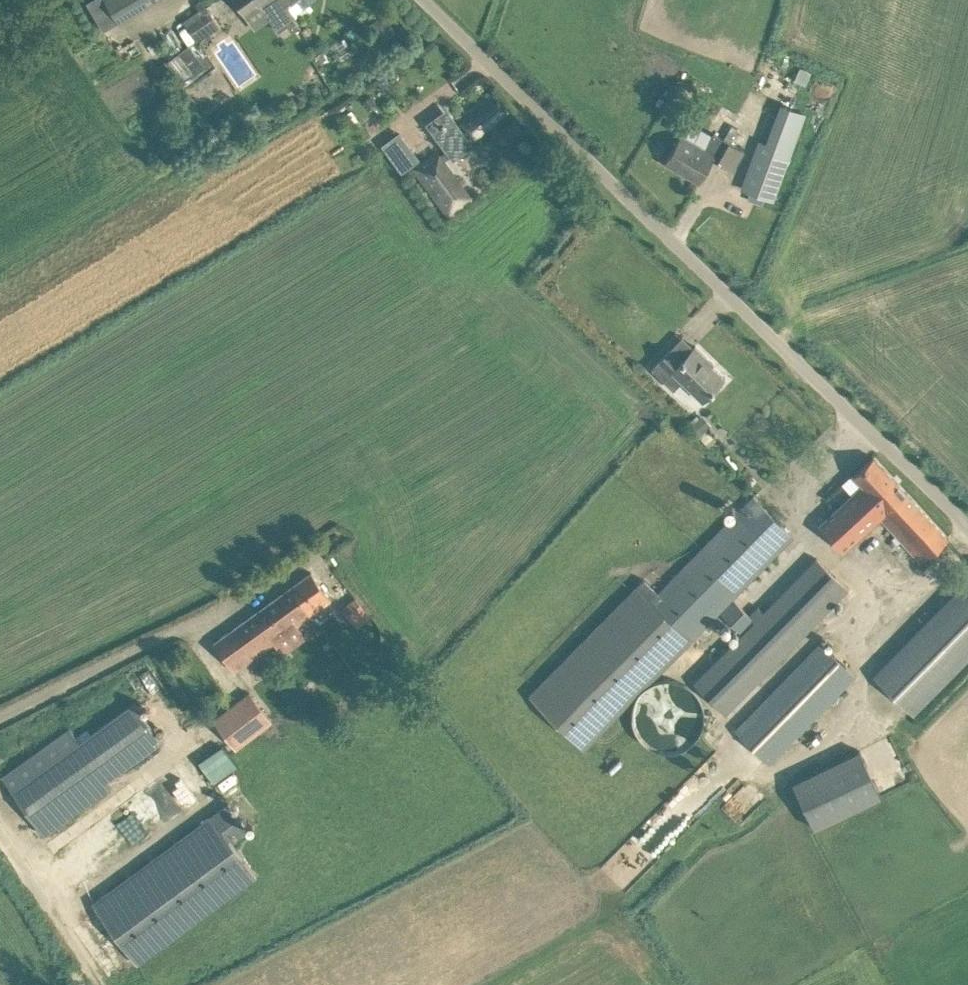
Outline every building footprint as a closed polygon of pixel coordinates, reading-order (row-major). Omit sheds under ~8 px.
[(122,22),(156,0),(107,0),(122,22)] [(286,5),(282,0),(234,0),(244,14),(260,3),(269,16),(286,5)] [(222,26),(207,5),(185,21),(199,42),(222,26)] [(496,95),(480,107),(460,121),(467,129),(471,134),(475,138),(508,109),(496,95)] [(773,128),(767,142),(759,139),(742,186),(773,198),(804,111),(793,107),(783,132),(773,128)] [(468,136),(471,134),(467,129),(462,133),(452,118),(446,123),(445,121),(439,124),(441,126),(435,130),(449,149),(441,154),(445,159),(452,154),(454,156),(470,144),(466,138),(468,136)] [(681,134),(675,144),(665,162),(700,182),(713,158),(732,169),(744,149),(713,132),(704,147),(681,134)] [(413,148),(395,161),(402,170),(420,157),(413,148)] [(449,214),(472,198),(445,159),(441,154),(438,151),(416,167),(449,214)] [(703,400),(710,392),(724,377),(705,358),(707,356),(695,345),(681,359),(669,348),(652,366),(675,388),(683,380),(703,400)] [(921,561),(948,537),(873,455),(853,474),(863,485),(819,525),(843,550),(880,516),(921,561)] [(758,605),(750,614),(733,597),(780,549),(794,534),(753,495),(751,498),(658,592),(644,578),(611,611),(666,666),(699,632),(720,611),(742,632),(733,642),(728,637),(719,646),(724,651),(694,681),(726,713),(753,684),(808,629),(840,596),(848,588),(817,557),(764,611),(758,605)] [(291,585),(312,614),(332,599),(311,571),(291,585)] [(874,675),(912,713),(967,656),(967,579),(874,675)] [(214,641),(226,657),(235,669),(312,614),(291,585),(214,641)] [(340,603),(314,623),(330,644),(333,642),(338,648),(360,629),(359,627),(372,617),(356,596),(342,607),(340,603)] [(611,611),(530,694),(585,748),(592,741),(666,666),(611,611)] [(855,674),(822,642),(735,730),(768,762),(855,674)] [(704,724),(705,716),(704,708),(701,699),(695,691),(687,685),(678,681),(668,680),(659,682),(651,685),(645,690),(639,697),(635,706),(633,716),(635,726),(639,735),(645,742),(651,747),(659,750),(668,752),(678,751),(687,747),(695,741),(701,733),(704,724)] [(272,720),(250,691),(214,719),(236,748),(272,720)] [(107,778),(162,739),(134,701),(79,741),(69,727),(2,776),(40,827),(41,827),(45,833),(111,785),(107,778)] [(212,779),(236,763),(221,742),(198,758),(212,779)] [(816,828),(883,796),(859,749),(793,781),(816,828)] [(248,829),(229,803),(93,903),(136,962),(256,874),(232,840),(248,829)]
